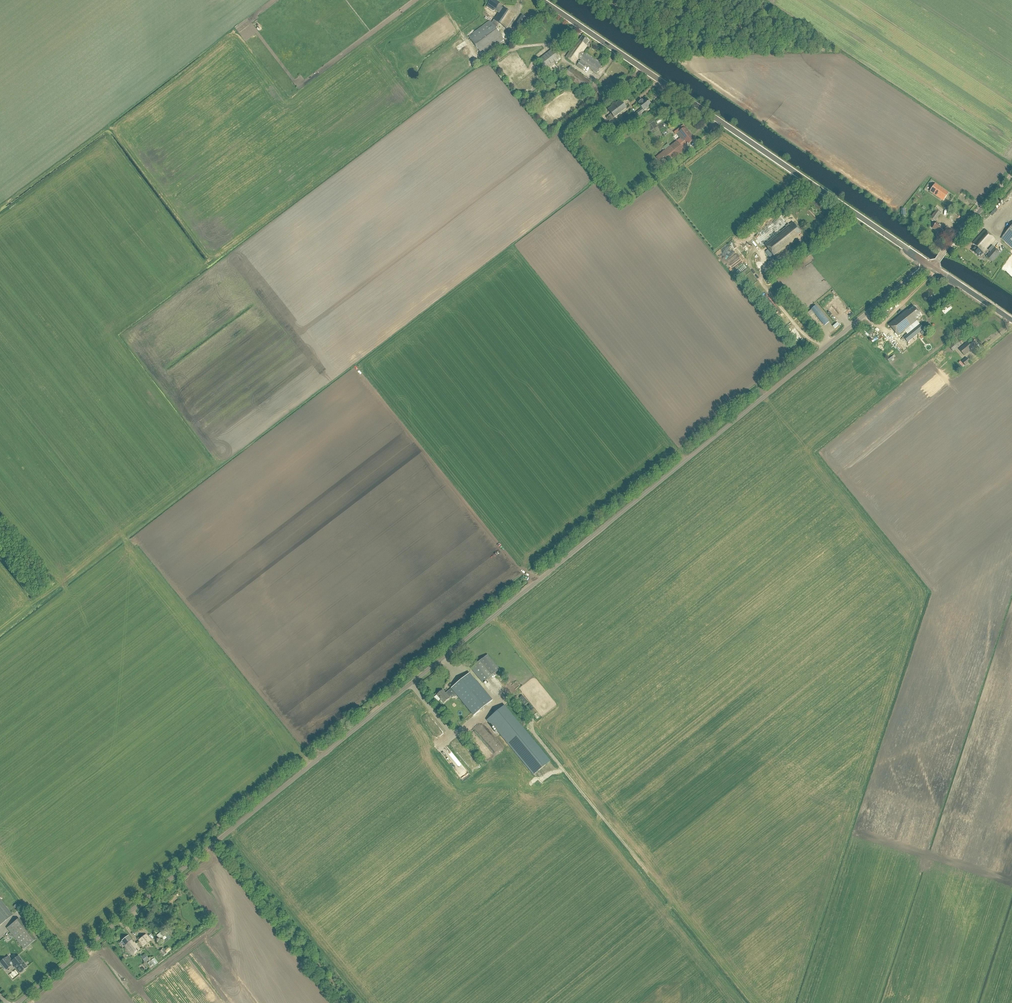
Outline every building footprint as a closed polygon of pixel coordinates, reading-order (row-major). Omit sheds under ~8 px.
[(499,13),(491,24),(489,21),(468,37),(482,56),(503,40),(496,30),(499,25),(506,29),(515,17),(502,8),(498,6),(499,4),(493,0),(492,0),(489,5),(495,9),(495,10),(499,13)] [(487,11),(486,13),(491,16),(495,9),(484,3),(481,7),(487,11)] [(520,33),(529,20),(522,16),(513,29),(520,33)] [(589,42),(582,37),(579,42),(578,41),(566,59),(574,65),(578,60),(580,61),(577,66),(583,70),(585,66),(596,74),(602,66),(583,52),(587,48),(586,47),(589,42)] [(544,72),(561,59),(553,49),(537,61),(544,72)] [(584,90),(590,82),(571,67),(564,76),(584,90)] [(441,82),(435,79),(431,88),(435,90),(436,87),(438,88),(441,82)] [(652,107),(647,100),(644,103),(642,101),(639,104),(640,106),(639,107),(641,109),(636,113),(634,115),(637,119),(642,116),(641,114),(643,112),(644,113),(652,107)] [(611,114),(606,118),(607,120),(605,122),(609,127),(612,125),(609,122),(614,118),(614,119),(626,110),(620,102),(616,105),(615,104),(611,107),(612,108),(608,111),(611,114)] [(682,149),(690,143),(691,144),(693,142),(693,141),(694,140),(683,126),(675,132),(677,134),(680,139),(670,147),(668,144),(663,148),(665,151),(656,158),(659,161),(664,157),(669,163),(677,157),(684,151),(682,149)] [(933,187),(940,193),(943,189),(935,184),(933,187)] [(937,197),(940,193),(933,187),(930,191),(937,197)] [(943,189),(940,193),(937,197),(943,201),(948,193),(943,189)] [(939,201),(930,195),(931,193),(927,190),(925,193),(923,191),(920,194),(936,205),(939,201)] [(930,219),(935,222),(940,214),(936,211),(930,219)] [(789,226),(781,217),(756,237),(764,248),(765,246),(776,260),(800,240),(797,237),(801,234),(792,224),(789,226)] [(941,226),(936,223),(932,229),(939,234),(944,227),(942,226),(941,226)] [(1001,239),(1011,249),(1011,227),(1001,239)] [(1000,253),(991,245),(995,239),(984,230),(972,243),(976,246),(972,251),(978,257),(980,255),(981,255),(987,249),(991,253),(987,257),(992,262),(1000,253)] [(728,264),(729,266),(741,263),(736,245),(721,249),(725,264),(728,264)] [(825,326),(829,322),(816,306),(811,310),(825,326)] [(920,315),(914,307),(909,311),(907,309),(888,325),(898,336),(917,321),(916,319),(920,315)] [(816,329),(821,325),(808,309),(803,314),(816,329)] [(908,343),(923,330),(919,325),(904,337),(908,343)] [(964,356),(971,350),(970,349),(976,343),(971,338),(959,349),(964,356)] [(953,352),(961,345),(957,341),(949,348),(953,352)] [(965,366),(970,362),(966,358),(962,362),(965,366)] [(483,683),(500,670),(488,655),(471,669),(483,683)] [(443,704),(449,699),(452,697),(453,698),(454,697),(471,719),(491,702),(469,675),(445,694),(443,690),(437,695),(443,704)] [(534,776),(549,763),(504,707),(487,721),(486,721),(492,728),(494,727),(534,776)] [(468,731),(474,741),(478,738),(472,728),(468,731)] [(485,754),(489,752),(482,740),(478,742),(485,754)] [(499,757),(504,754),(495,742),(490,746),(499,757)] [(12,916),(0,901),(0,925),(12,916)] [(19,919),(7,928),(24,950),(36,941),(19,919)] [(159,940),(165,936),(162,932),(156,936),(159,940)] [(133,943),(131,940),(132,940),(129,935),(122,940),(126,945),(125,945),(125,946),(132,956),(140,949),(137,946),(138,944),(137,943),(136,944),(134,942),(133,943)] [(143,947),(151,941),(146,935),(138,941),(143,947)] [(163,945),(169,941),(168,940),(165,936),(159,940),(163,945)] [(145,963),(149,960),(145,954),(141,957),(145,963)] [(18,956),(12,961),(9,956),(5,958),(0,962),(0,963),(6,971),(12,966),(11,965),(12,964),(20,973),(21,972),(22,973),(25,970),(24,970),(28,967),(18,956)]
